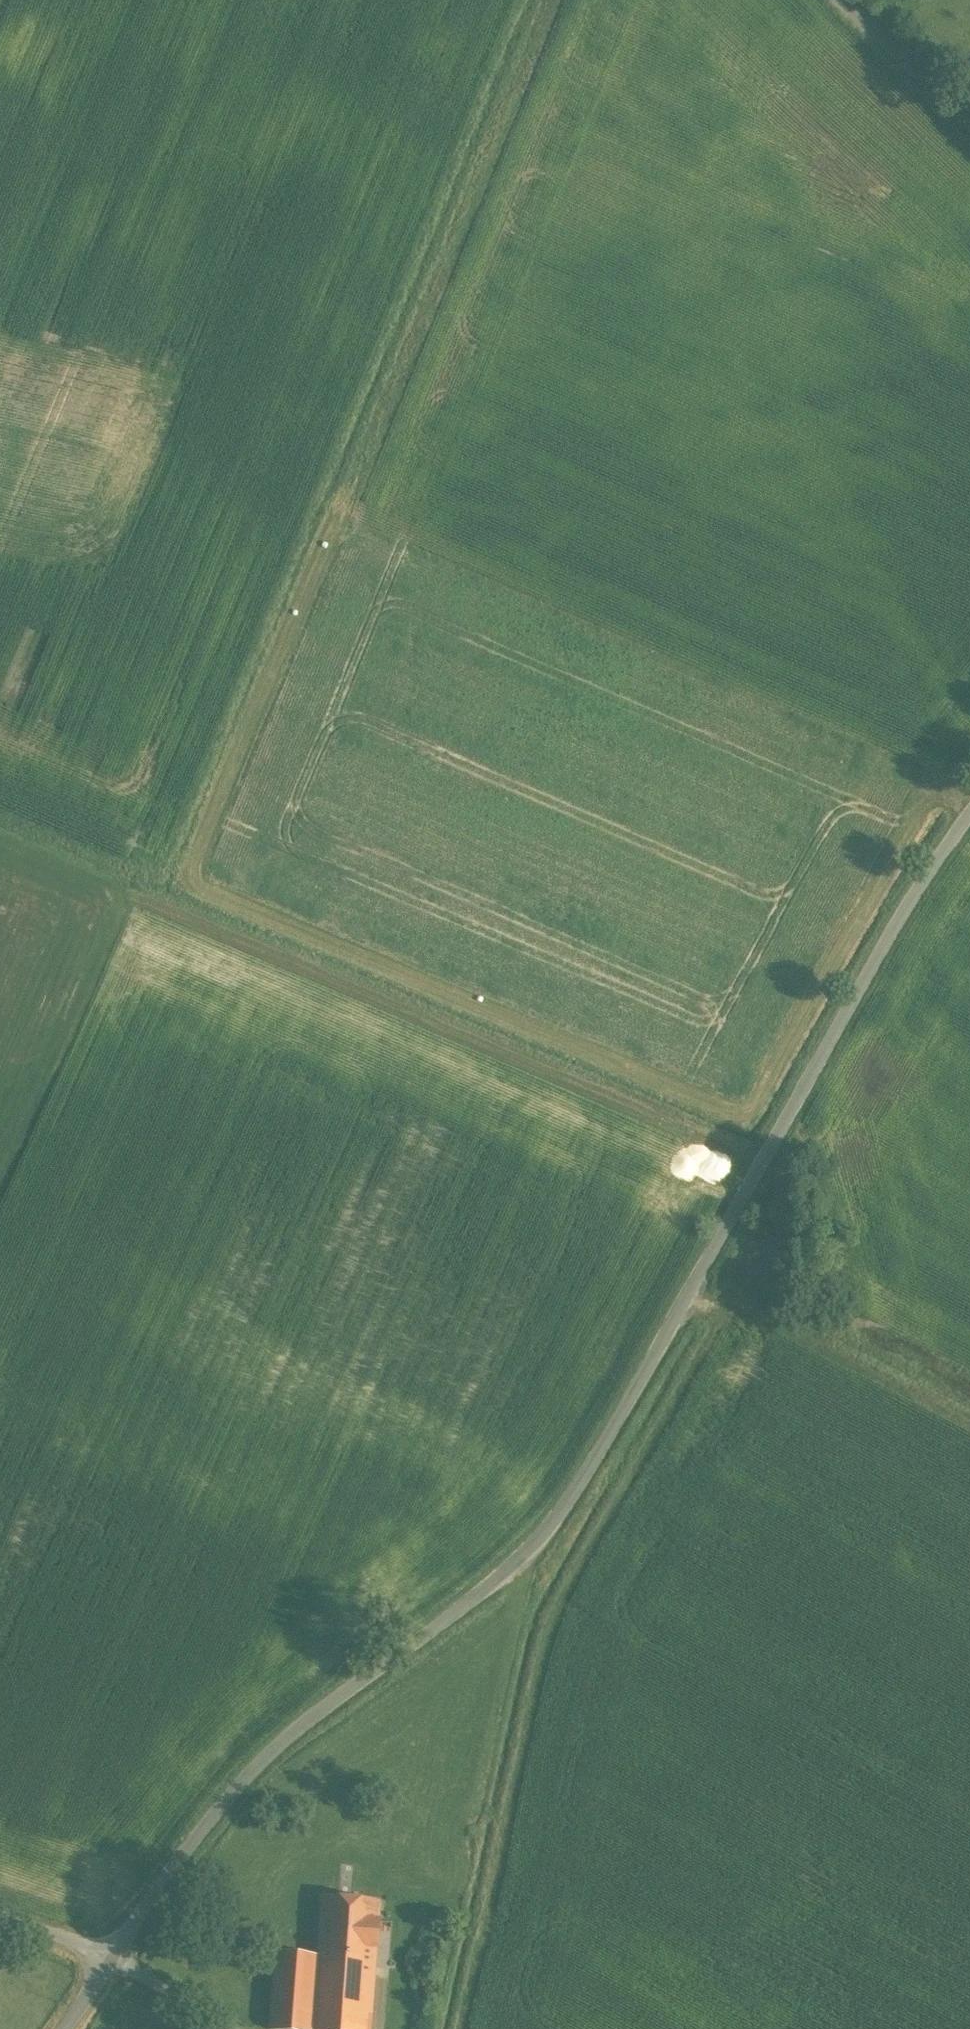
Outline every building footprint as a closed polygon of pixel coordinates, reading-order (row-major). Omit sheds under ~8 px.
[(379,1903),(323,1899),(318,1958),(318,1966),(373,1968),(374,1968),(375,1949),(377,1949),(379,1923),(377,1923),(379,1903)] [(318,1966),(318,1958),(276,1954),(270,2028),(368,2028),(373,1968),(318,1966)]
